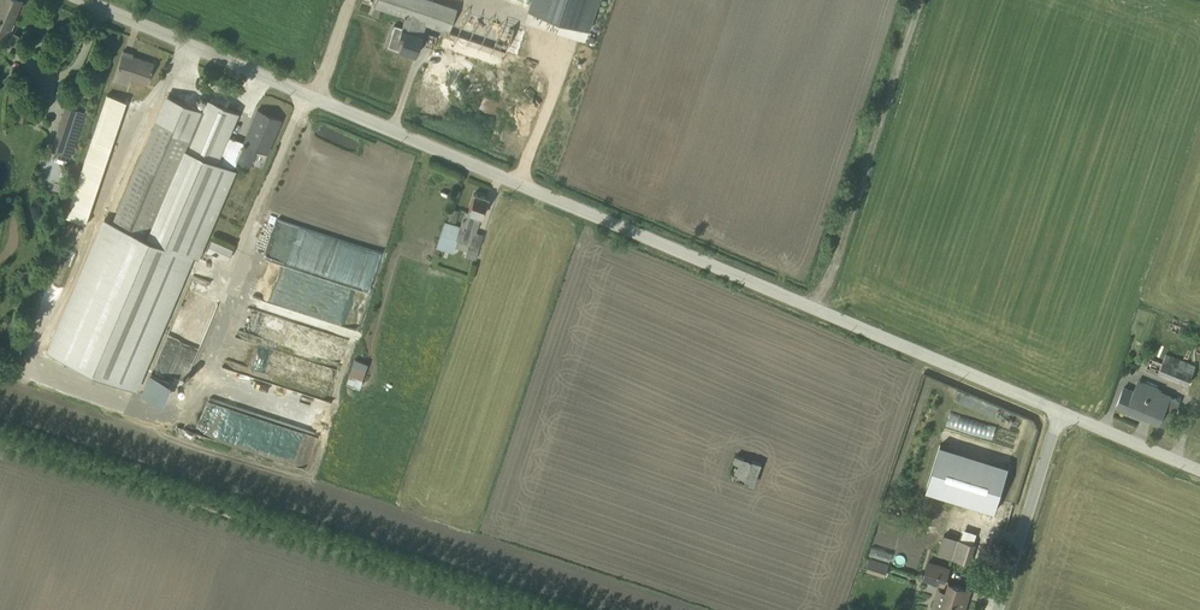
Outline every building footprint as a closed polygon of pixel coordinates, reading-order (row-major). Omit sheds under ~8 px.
[(21,0),(0,0),(0,43),(4,44),(9,32),(11,33),(14,24),(12,23),(21,0)] [(435,0),(376,0),(371,15),(378,17),(381,10),(405,18),(426,26),(435,29),(445,32),(443,36),(453,39),(451,44),(502,61),(505,52),(515,55),(523,30),(435,0)] [(598,0),(531,0),(528,10),(588,30),(598,0)] [(401,28),(395,25),(387,46),(398,50),(398,52),(415,57),(426,26),(405,18),(401,28)] [(436,37),(428,34),(424,46),(432,49),(436,37)] [(123,51),(113,81),(128,86),(130,80),(146,85),(153,63),(131,56),(132,54),(123,51)] [(102,218),(45,351),(138,391),(233,169),(217,162),(238,113),(205,99),(201,110),(162,94),(108,221),(102,218)] [(103,166),(125,101),(105,95),(65,217),(84,223),(86,217),(103,166)] [(85,113),(65,107),(50,152),(69,159),(85,113)] [(280,120),(257,110),(235,162),(249,167),(255,153),(265,157),(280,120)] [(475,232),(487,198),(473,193),(466,213),(464,212),(459,227),(444,221),(444,222),(435,247),(453,254),(455,248),(466,252),(465,256),(475,259),(484,235),(475,232)] [(451,209),(447,221),(455,223),(459,211),(451,209)] [(209,237),(203,249),(225,259),(231,247),(209,237)] [(1185,328),(1171,322),(1168,328),(1183,334),(1185,328)] [(1150,357),(1145,369),(1186,386),(1194,366),(1164,353),(1164,355),(1161,362),(1150,357)] [(358,388),(366,362),(352,357),(343,384),(358,388)] [(1125,386),(1116,407),(1167,429),(1179,400),(1161,392),(1162,390),(1137,379),(1133,390),(1125,386)] [(994,512),(1008,466),(940,445),(925,491),(994,512)] [(734,455),(726,476),(753,486),(761,464),(734,455)] [(938,554),(969,564),(975,544),(973,544),(977,533),(962,528),(960,531),(959,535),(946,531),(945,535),(943,534),(937,553),(938,554)] [(997,547),(986,544),(978,570),(989,573),(997,547)] [(888,563),(892,553),(871,545),(868,555),(888,563)] [(888,577),(891,565),(871,558),(867,571),(888,577)] [(928,560),(921,580),(944,587),(950,568),(928,560)] [(937,589),(930,609),(964,609),(970,590),(947,583),(944,591),(937,589)]
